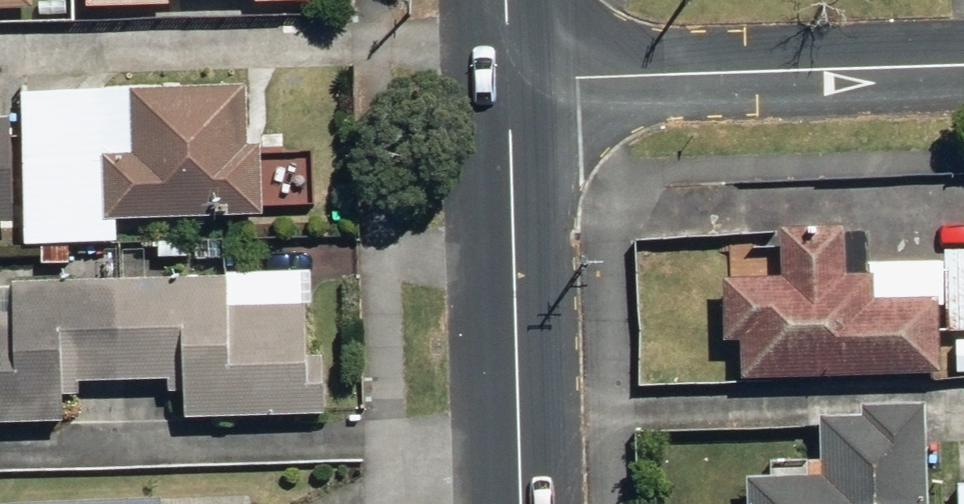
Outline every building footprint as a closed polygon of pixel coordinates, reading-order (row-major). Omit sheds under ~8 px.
[(39,8),(39,0),(0,0),(0,9),(39,8)] [(108,155),(111,217),(269,211),(266,142),(254,143),(252,81),(135,86),(138,154),(108,155)] [(18,223),(15,116),(0,116),(0,223),(18,223)] [(945,331),(963,331),(963,250),(946,249),(946,261),(872,259),(872,229),(785,227),(784,278),(724,277),(723,335),(750,335),(749,370),(944,374),(945,331)] [(18,280),(18,286),(0,286),(0,422),(70,421),(69,395),(85,394),(84,382),(172,379),(173,392),(190,392),(191,417),(330,414),(328,355),(315,356),(313,304),(317,304),(316,269),(231,272),(231,274),(18,280)] [(933,402),(863,400),(863,415),(824,414),(823,469),(756,467),(755,503),(930,503),(933,402)]
